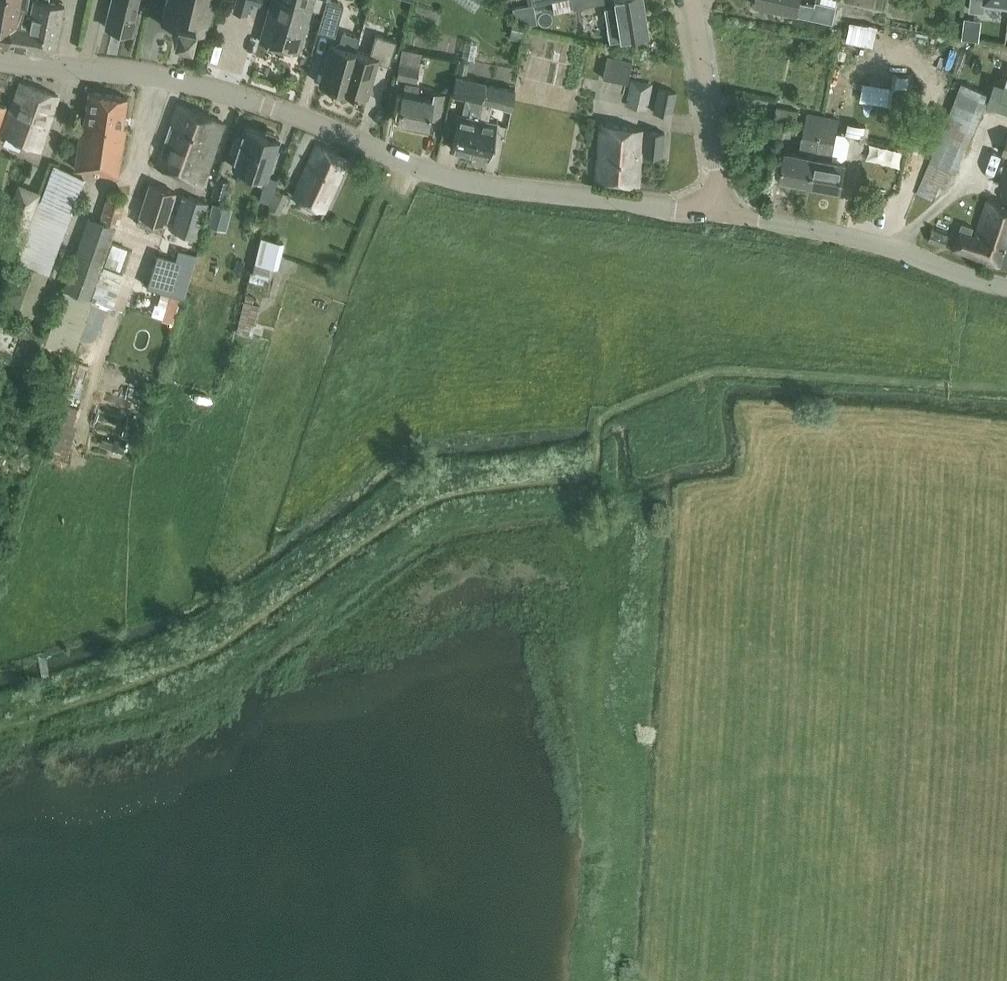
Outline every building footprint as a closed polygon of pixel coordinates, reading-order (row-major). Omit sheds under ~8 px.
[(27,8),(29,0),(0,0),(0,3),(27,8)] [(140,3),(147,5),(149,0),(113,0),(106,28),(133,34),(140,3)] [(161,22),(175,25),(173,33),(190,38),(192,29),(206,32),(214,0),(166,0),(161,22)] [(250,4),(258,6),(260,0),(235,0),(232,13),(247,17),(250,4)] [(281,0),(273,0),(260,43),(299,55),(309,19),(312,11),(321,13),(325,1),(322,0),(315,0),(312,9),(281,0)] [(312,9),(315,0),(281,0),(312,9)] [(552,0),(555,14),(604,3),(604,0),(554,0),(552,0)] [(605,19),(617,18),(620,40),(648,36),(642,0),(613,0),(615,7),(604,9),(605,19)] [(800,3),(800,0),(757,0),(755,7),(833,23),(837,6),(816,2),(815,6),(800,3)] [(1006,8),(1006,0),(971,0),(969,10),(985,12),(986,5),(1006,8)] [(10,32),(8,48),(30,53),(31,46),(28,45),(29,41),(32,41),(34,34),(40,35),(41,30),(39,30),(40,25),(42,26),(43,23),(45,23),(48,4),(34,1),(29,28),(24,27),(22,33),(16,32),(16,33),(10,32)] [(335,38),(344,7),(327,2),(318,33),(335,38)] [(0,3),(0,47),(8,48),(10,32),(16,33),(16,32),(22,33),(24,27),(27,8),(0,3)] [(42,26),(40,25),(39,30),(41,30),(40,35),(34,34),(32,41),(29,41),(28,45),(31,46),(30,53),(56,57),(65,7),(48,4),(45,23),(43,23),(42,26)] [(339,41),(332,45),(331,45),(319,85),(344,92),(356,51),(360,38),(342,32),(339,41)] [(356,51),(344,92),(367,99),(378,63),(389,66),(396,40),(376,35),(370,55),(356,51)] [(402,49),(402,50),(396,79),(416,83),(422,53),(402,49)] [(628,84),(632,60),(610,56),(605,79),(628,84)] [(471,106),(472,107),(469,118),(458,115),(451,149),(471,154),(481,109),(487,84),(471,80),(471,81),(456,78),(455,82),(469,84),(466,95),(473,96),(471,106)] [(647,112),(653,85),(632,80),(625,107),(647,112)] [(21,83),(14,101),(52,116),(59,97),(21,83)] [(988,94),(962,83),(930,162),(916,194),(933,201),(940,186),(946,189),(953,173),(957,174),(982,114),(981,113),(988,94)] [(406,84),(404,94),(403,94),(398,120),(427,125),(429,118),(442,120),(446,96),(434,93),(432,100),(418,97),(420,87),(406,84)] [(487,84),(481,109),(471,154),(489,158),(497,124),(485,121),(488,106),(511,111),(515,90),(487,84)] [(861,100),(891,104),(892,93),(862,88),(861,100)] [(653,113),(672,117),(677,93),(658,89),(653,113)] [(123,128),(128,98),(89,93),(86,123),(83,122),(78,170),(118,176),(125,128),(123,128)] [(52,116),(14,101),(1,134),(40,150),(52,116)] [(200,138),(208,117),(178,104),(156,167),(174,173),(180,158),(182,159),(185,151),(189,152),(192,144),(188,143),(191,135),(200,138)] [(797,110),(781,107),(777,106),(772,135),(784,137),(787,122),(795,124),(797,110)] [(811,183),(823,118),(807,115),(805,127),(802,144),(800,154),(786,151),(781,178),(811,183)] [(223,124),(208,117),(200,138),(191,135),(188,143),(192,144),(189,152),(185,151),(182,159),(180,158),(174,173),(202,185),(223,124)] [(823,118),(811,183),(841,189),(846,162),(832,160),(837,133),(839,121),(823,118)] [(665,133),(642,131),(643,126),(600,124),(596,182),(638,185),(641,156),(663,158),(665,133)] [(233,154),(237,155),(233,167),(266,178),(279,139),(246,128),(242,138),(238,137),(233,154)] [(347,160),(316,146),(293,198),(324,212),(347,160)] [(1006,190),(1006,158),(998,187),(1006,190)] [(924,164),(911,160),(903,178),(917,184),(924,164)] [(18,263),(2,307),(33,318),(49,273),(48,273),(70,213),(73,214),(86,178),(53,165),(40,201),(15,262),(18,263)] [(216,179),(212,195),(225,198),(230,182),(216,179)] [(11,206),(0,233),(0,235),(19,243),(39,194),(19,186),(11,206)] [(149,187),(141,213),(166,222),(174,194),(149,187)] [(280,214),(288,196),(276,190),(268,208),(280,214)] [(100,222),(119,226),(127,197),(109,193),(100,222)] [(183,195),(171,230),(171,231),(196,239),(197,237),(198,236),(208,204),(183,195)] [(960,231),(953,250),(974,257),(1006,268),(1006,206),(988,200),(976,237),(972,235),(974,228),(963,223),(960,231)] [(225,231),(230,210),(214,206),(209,226),(225,231)] [(100,222),(88,218),(62,290),(43,345),(73,354),(84,325),(85,326),(93,300),(92,299),(91,300),(90,299),(98,278),(99,278),(103,267),(102,266),(116,227),(100,222)] [(171,231),(171,230),(166,229),(152,268),(146,288),(163,293),(158,306),(177,311),(186,285),(187,285),(194,254),(177,250),(174,259),(171,258),(175,244),(192,250),(196,240),(196,239),(171,231)] [(933,230),(929,244),(945,249),(949,236),(933,230)] [(260,238),(254,263),(278,268),(284,244),(260,238)] [(104,266),(124,274),(132,251),(112,244),(104,266)] [(246,295),(244,302),(237,328),(236,333),(251,337),(254,325),(256,325),(260,306),(253,304),(254,297),(246,295)] [(62,404),(56,419),(57,419),(55,423),(56,423),(52,436),(65,441),(75,408),(62,404)]
